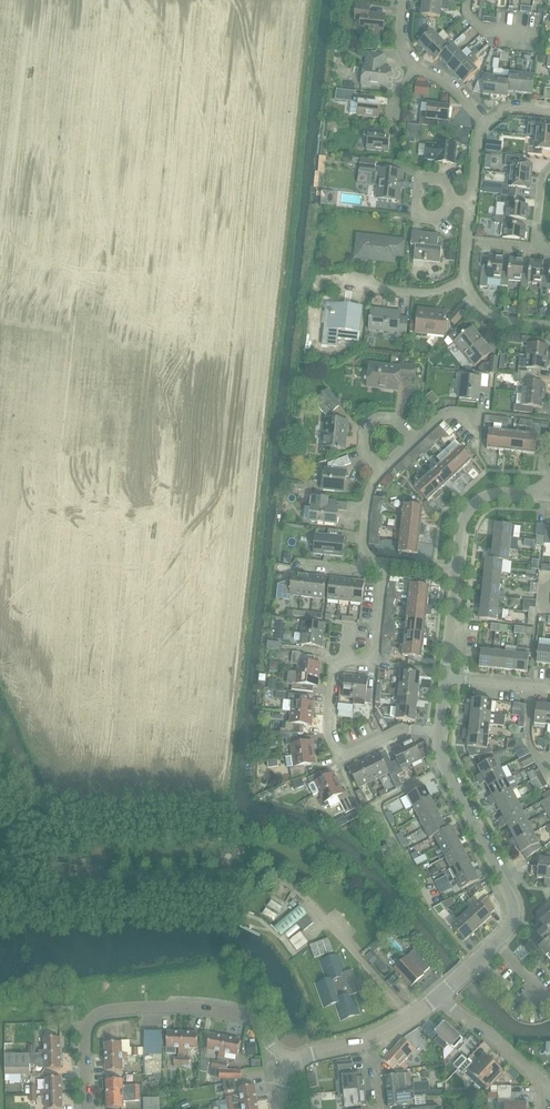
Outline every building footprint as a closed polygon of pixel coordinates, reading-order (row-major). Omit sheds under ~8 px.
[(441,10),(449,10),(453,11),(453,6),(449,6),(422,3),(421,15),(440,17),(441,10)] [(359,31),(372,32),(383,34),(385,16),(368,14),(369,7),(356,5),(354,20),(361,20),(359,31)] [(418,44),(426,53),(446,34),(443,31),(437,36),(432,30),(418,44)] [(446,34),(426,53),(435,62),(439,58),(449,48),(444,43),(450,37),(446,34)] [(439,58),(447,66),(461,53),(456,48),(462,42),(459,39),(453,44),(449,48),(439,58)] [(533,42),(530,59),(539,61),(542,43),(533,42)] [(384,55),(373,54),(367,53),(366,66),(364,66),(362,84),(388,88),(390,69),(380,68),(380,63),(382,64),(383,63),(384,55)] [(447,66),(455,75),(475,56),(472,53),(466,58),(461,53),(447,66)] [(455,75),(464,84),(478,71),(472,65),(478,60),(475,56),(455,75)] [(520,94),(523,66),(518,66),(517,74),(509,73),(509,79),(508,92),(520,94)] [(527,67),(523,66),(520,94),(532,95),(534,76),(526,75),(527,67)] [(483,95),(495,97),(498,69),(494,69),(493,77),(485,76),(483,93),(483,95)] [(498,69),(495,97),(507,98),(508,92),(509,79),(502,78),(503,70),(498,69)] [(481,75),(474,92),(483,93),(485,76),(481,75)] [(416,83),(415,94),(428,95),(429,84),(416,83)] [(337,90),(336,101),(351,103),(350,114),(357,115),(357,116),(368,117),(379,118),(380,105),(373,104),(374,97),(369,97),(358,95),(355,95),(355,93),(337,90)] [(448,122),(450,106),(428,104),(427,112),(421,112),(419,125),(433,127),(434,120),(448,122)] [(535,136),(549,138),(549,126),(545,125),(546,119),(531,118),(531,124),(536,125),(535,136)] [(408,125),(406,142),(414,143),(415,137),(419,137),(420,126),(408,125)] [(390,139),(383,138),(384,131),(364,129),(364,137),(368,137),(367,150),(388,152),(390,139)] [(457,130),(456,139),(462,139),(462,144),(469,144),(470,131),(457,130)] [(535,136),(534,148),(528,147),(528,154),(542,155),(543,149),(549,150),(549,138),(535,136)] [(454,164),(456,145),(437,144),(437,146),(426,145),(425,159),(436,160),(435,162),(454,164)] [(509,174),(531,177),(532,165),(519,163),(520,157),(506,156),(505,166),(510,167),(509,174)] [(382,170),(375,169),(376,161),(361,160),(360,164),(359,173),(372,174),(370,185),(378,186),(376,199),(399,202),(402,172),(382,169),(382,170)] [(530,189),(531,177),(509,174),(508,186),(502,185),(502,192),(516,193),(517,187),(530,189)] [(494,184),(493,194),(501,195),(502,192),(502,185),(494,184)] [(506,204),(505,217),(512,218),(526,219),(528,206),(513,204),(514,197),(500,196),(500,203),(506,204)] [(511,225),(512,218),(505,217),(495,216),(494,223),(504,224),(502,237),(524,240),(526,226),(511,225)] [(412,232),(411,246),(415,246),(414,256),(424,257),(425,259),(424,261),(426,261),(440,263),(442,249),(437,248),(439,238),(425,236),(425,234),(412,232)] [(403,257),(405,241),(358,236),(355,256),(380,258),(380,261),(394,263),(395,256),(403,257)] [(501,279),(502,272),(503,258),(490,256),(488,271),(482,270),(480,287),(487,288),(488,278),(501,279)] [(508,280),(521,282),(522,274),(524,260),(510,258),(509,273),(502,272),(501,279),(500,286),(508,287),(508,280)] [(529,282),(542,284),(543,276),(544,262),(530,261),(529,275),(522,274),(521,282),(521,288),(528,289),(529,282)] [(549,277),(543,276),(542,284),(540,296),(548,297),(548,291),(549,291),(549,269),(549,277)] [(338,339),(358,341),(359,332),(360,332),(362,308),(335,305),(334,314),(330,313),(329,329),(327,345),(337,347),(338,339)] [(406,337),(406,330),(407,319),(400,318),(401,312),(371,309),(369,330),(398,333),(398,336),(406,337)] [(455,325),(456,323),(464,315),(457,309),(450,318),(449,319),(455,325)] [(416,332),(416,334),(444,337),(447,313),(418,310),(417,322),(417,323),(416,332)] [(464,318),(458,327),(462,330),(468,320),(464,318)] [(457,327),(448,337),(453,343),(455,342),(474,366),(483,359),(492,352),(472,328),(464,335),(457,327)] [(520,343),(521,333),(512,332),(511,342),(520,343)] [(528,344),(527,356),(549,358),(549,351),(548,350),(549,346),(538,344),(538,338),(522,336),(521,343),(528,344)] [(490,362),(485,362),(479,367),(479,370),(490,371),(496,372),(498,357),(491,356),(490,362)] [(518,374),(534,376),(535,369),(546,371),(546,366),(548,366),(549,358),(527,356),(520,356),(518,368),(514,367),(513,373),(515,374),(518,374)] [(415,379),(416,368),(416,365),(400,363),(399,366),(370,363),(367,387),(398,391),(399,377),(415,379)] [(488,389),(489,378),(489,377),(492,377),(492,380),(495,380),(496,372),(490,371),(490,373),(473,371),(472,378),(462,377),(460,399),(479,401),(480,389),(488,389)] [(533,382),(534,376),(518,374),(515,374),(514,380),(524,382),(523,393),(545,396),(546,388),(544,388),(544,383),(533,382)] [(326,416),(325,419),(322,447),(338,448),(338,449),(339,449),(340,449),(345,449),(347,428),(347,421),(340,421),(341,417),(335,417),(331,412),(341,405),(334,396),(328,389),(318,397),(323,402),(318,407),(326,416)] [(533,414),(533,407),(542,408),(542,403),(544,404),(545,396),(523,393),(521,406),(514,405),(514,411),(533,414)] [(419,416),(424,411),(419,407),(415,411),(419,416)] [(485,422),(496,423),(502,424),(503,418),(486,416),(485,422)] [(487,449),(499,451),(501,431),(500,431),(489,430),(488,436),(484,435),(484,441),(488,441),(487,449)] [(431,435),(437,441),(440,438),(434,431),(431,435)] [(501,431),(499,451),(506,451),(506,456),(510,456),(513,432),(501,431)] [(513,432),(510,456),(515,457),(515,452),(523,453),(525,434),(513,432)] [(525,434),(523,453),(535,455),(536,447),(540,447),(541,442),(536,441),(537,435),(526,434),(525,434)] [(437,441),(431,435),(427,438),(433,444),(437,441)] [(458,446),(450,454),(450,455),(463,469),(472,461),(466,455),(469,452),(466,448),(462,451),(458,446)] [(413,451),(419,457),(423,454),(417,448),(413,451)] [(298,467),(306,460),(299,451),(290,459),(298,467)] [(419,457),(413,451),(410,454),(416,461),(419,457)] [(441,463),(457,480),(461,477),(458,474),(463,469),(450,455),(441,463)] [(325,469),(322,493),(338,493),(338,490),(345,490),(347,472),(344,471),(343,467),(351,464),(348,456),(328,463),(328,469),(325,469)] [(457,480),(441,463),(432,471),(445,485),(451,480),(454,484),(457,480)] [(405,471),(399,464),(396,467),(402,474),(405,471)] [(423,479),(440,497),(443,494),(440,490),(445,485),(432,471),(423,479)] [(388,475),(381,484),(387,489),(394,480),(388,475)] [(440,497),(423,479),(414,487),(428,502),(433,497),(436,500),(440,497)] [(290,480),(290,489),(303,489),(303,481),(290,480)] [(310,522),(326,524),(337,525),(338,510),(347,511),(348,503),(328,501),(328,499),(317,498),(313,498),(312,506),(310,522)] [(402,517),(422,519),(423,507),(415,506),(415,502),(410,501),(409,505),(403,505),(402,516),(402,517)] [(373,504),(372,513),(381,514),(382,505),(373,504)] [(395,528),(401,529),(425,531),(425,526),(421,526),(422,519),(402,517),(396,516),(395,528)] [(511,538),(512,525),(495,524),(494,536),(511,538)] [(544,544),(545,527),(545,525),(537,524),(536,535),(536,536),(537,536),(536,545),(543,546),(544,544)] [(369,537),(378,538),(379,529),(370,528),(369,537)] [(339,530),(328,529),(328,535),(316,534),(313,554),(342,557),(344,537),(338,537),(339,530)] [(424,536),(425,531),(401,529),(400,541),(419,543),(420,535),(424,536)] [(511,538),(494,536),(493,548),(510,550),(518,551),(519,538),(511,538)] [(369,537),(368,545),(379,546),(380,538),(378,538),(369,537)] [(418,555),(419,543),(400,541),(399,542),(398,553),(404,553),(404,558),(409,558),(410,554),(418,555)] [(503,561),(508,562),(510,550),(493,548),(491,560),(503,561)] [(486,559),(485,571),(501,573),(503,561),(491,560),(486,559)] [(532,559),(531,569),(539,570),(539,560),(532,559)] [(501,573),(485,571),(483,583),(500,585),(501,573)] [(546,584),(547,573),(540,572),(538,582),(546,584)] [(290,595),(301,597),(304,575),(292,574),(290,595)] [(313,598),(315,576),(304,575),(301,597),(313,598)] [(324,599),(325,589),(327,578),(315,576),(313,598),(324,599)] [(341,579),(330,578),(327,600),(339,601),(341,579)] [(350,602),(353,580),(341,579),(339,601),(350,602)] [(362,604),(364,585),(364,582),(353,580),(350,602),(362,604)] [(409,596),(428,598),(430,586),(421,585),(422,581),(416,581),(416,585),(410,584),(409,595),(409,596)] [(388,589),(387,594),(396,595),(397,590),(399,591),(400,583),(399,583),(390,582),(389,582),(388,589)] [(482,595),(499,597),(505,597),(506,585),(500,585),(483,583),(482,595)] [(536,600),(538,584),(525,583),(524,588),(523,599),(536,600)] [(498,609),(498,603),(504,603),(505,597),(499,597),(482,595),(481,607),(498,609)] [(407,608),(431,611),(432,606),(427,606),(428,598),(409,596),(407,608)] [(529,612),(536,613),(537,601),(536,601),(536,600),(523,599),(523,600),(525,600),(523,612),(529,612)] [(503,609),(498,609),(481,607),(480,619),(502,622),(503,609)] [(431,615),(431,611),(407,608),(406,620),(426,622),(426,615),(431,615)] [(529,612),(528,617),(527,624),(534,625),(535,618),(536,613),(529,612)] [(425,629),(426,622),(406,620),(405,632),(429,634),(429,630),(425,629)] [(284,632),(285,623),(277,622),(276,631),(284,632)] [(303,622),(302,633),(323,636),(324,624),(303,622)] [(520,627),(519,634),(533,635),(534,628),(520,627)] [(276,631),(275,639),(283,640),(284,632),(276,631)] [(404,644),(423,646),(424,639),(428,639),(429,634),(405,632),(404,644)] [(323,636),(302,633),(295,633),(294,639),(296,641),(301,641),(300,645),(322,647),(323,636)] [(422,658),(423,646),(404,644),(404,645),(403,656),(408,657),(408,661),(413,662),(414,657),(422,658)] [(549,664),(549,650),(549,647),(538,646),(537,663),(549,664)] [(527,672),(529,655),(530,650),(517,649),(517,654),(515,671),(527,672)] [(491,668),(493,651),(481,650),(479,667),(491,668)] [(503,669),(505,653),(493,651),(491,668),(503,669)] [(292,664),(298,665),(297,673),(319,675),(320,663),(309,662),(309,656),(300,655),(300,653),(293,652),(292,664)] [(515,671),(517,654),(505,653),(503,669),(515,671)] [(390,655),(382,654),(383,657),(386,661),(390,663),(390,655)] [(384,681),(386,670),(379,669),(378,681),(384,681)] [(419,686),(420,674),(397,671),(397,678),(400,678),(400,684),(419,686)] [(318,686),(319,675),(297,673),(289,672),(287,685),(292,685),(292,690),(306,691),(306,685),(318,686)] [(343,697),(354,698),(357,677),(345,675),(343,697)] [(371,704),(373,690),(367,689),(368,678),(357,677),(354,698),(354,704),(365,706),(365,703),(371,704)] [(388,695),(418,698),(419,686),(400,684),(399,690),(389,689),(388,695)] [(276,691),(276,699),(285,700),(286,692),(276,691)] [(291,712),(313,714),(314,703),(309,702),(310,696),(289,694),(288,701),(292,701),(291,712)] [(416,710),(418,698),(388,695),(393,696),(393,702),(398,702),(397,708),(416,710)] [(491,713),(491,712),(492,701),(473,699),(472,706),(466,706),(465,710),(491,713)] [(514,703),(512,716),(519,717),(525,717),(526,705),(521,704),(514,703)] [(545,731),(546,725),(548,706),(536,704),(534,724),(541,725),(540,731),(545,731)] [(392,718),(396,719),(396,720),(415,722),(416,710),(397,708),(391,707),(390,715),(392,718)] [(470,723),(490,725),(491,713),(465,710),(465,715),(471,716),(470,723)] [(311,726),(313,714),(291,712),(290,723),(286,723),(286,724),(285,729),(281,729),(280,734),(287,734),(298,734),(304,734),(304,725),(311,726)] [(463,734),(488,737),(490,725),(470,723),(469,731),(463,730),(463,734)] [(292,756),(314,753),(312,741),(300,743),(299,737),(298,737),(298,734),(287,734),(288,738),(286,739),(287,745),(290,745),(292,756)] [(488,737),(463,734),(462,739),(468,740),(467,747),(468,747),(470,757),(492,753),(493,748),(487,747),(488,738),(488,737)] [(514,750),(524,748),(522,740),(518,741),(513,740),(508,739),(507,751),(514,750)] [(413,740),(402,745),(412,764),(426,758),(423,742),(416,746),(413,740)] [(397,760),(391,763),(396,774),(397,776),(403,773),(402,769),(412,764),(402,745),(392,750),(397,760)] [(519,760),(530,755),(526,747),(524,748),(514,750),(519,760)] [(290,767),(292,781),(305,776),(304,766),(315,764),(314,753),(292,756),(285,757),(287,768),(290,767)] [(380,753),(369,758),(379,778),(380,781),(396,774),(391,763),(390,761),(385,764),(380,753)] [(535,763),(533,760),(530,755),(519,760),(524,769),(535,763)] [(369,758),(359,763),(369,783),(379,778),(369,758)] [(495,758),(488,762),(478,767),(481,774),(476,777),(478,781),(501,769),(495,758)] [(358,788),(369,783),(359,763),(349,768),(358,788)] [(486,782),(489,789),(506,780),(501,769),(478,781),(480,785),(486,782)] [(537,778),(542,775),(539,769),(534,772),(537,778)] [(310,777),(308,778),(311,784),(308,785),(313,796),(319,793),(339,783),(334,773),(323,778),(320,772),(310,777)] [(542,775),(537,778),(540,783),(545,781),(542,775)] [(489,802),(512,790),(518,787),(513,776),(506,780),(489,789),(492,795),(487,798),(489,802)] [(399,780),(393,783),(396,789),(402,786),(399,780)] [(339,783),(319,793),(322,800),(319,801),(322,807),(325,808),(330,805),(331,808),(341,803),(346,814),(355,809),(347,792),(344,793),(339,783)] [(424,787),(407,796),(413,807),(430,798),(424,787)] [(361,790),(355,792),(361,805),(367,802),(361,790)] [(496,803),(500,810),(517,801),(512,790),(489,802),(491,806),(496,803)] [(542,795),(545,800),(549,798),(549,790),(542,795)] [(413,807),(418,817),(436,809),(430,798),(413,807)] [(549,811),(549,798),(545,800),(540,803),(546,813),(549,811)] [(517,801),(500,810),(503,817),(498,819),(500,823),(523,812),(517,801)] [(424,828),(441,819),(436,809),(418,817),(424,828)] [(347,823),(350,822),(360,817),(357,811),(347,816),(344,818),(347,823)] [(523,812),(500,823),(502,828),(507,825),(511,831),(528,822),(523,812)] [(343,817),(334,822),(338,829),(347,824),(343,817)] [(429,839),(434,837),(434,836),(446,830),(446,829),(441,819),(424,828),(429,839)] [(509,841),(511,845),(533,833),(528,822),(511,831),(514,838),(509,841)] [(452,827),(446,829),(446,830),(434,836),(434,837),(440,847),(457,838),(452,827)] [(533,833),(511,845),(513,849),(518,846),(522,853),(523,852),(527,860),(541,849),(533,833)] [(445,858),(463,849),(457,838),(440,847),(434,850),(439,859),(444,856),(445,858)] [(463,849),(445,858),(451,868),(468,859),(463,849)] [(539,858),(538,867),(532,866),(531,875),(537,876),(537,878),(544,879),(544,885),(548,885),(549,874),(549,853),(547,853),(546,859),(539,858)] [(426,854),(419,858),(414,860),(417,866),(429,860),(426,854)] [(473,870),(468,859),(451,868),(456,879),(473,870)] [(428,863),(418,868),(419,871),(421,870),(429,866),(428,863)] [(53,877),(69,877),(69,865),(53,865),(53,877)] [(437,868),(430,871),(432,876),(440,872),(437,868)] [(479,881),(473,870),(456,879),(456,880),(461,890),(479,881)] [(271,900),(267,906),(268,906),(279,913),(283,908),(271,901),(271,900)] [(470,910),(469,910),(483,925),(492,917),(478,902),(474,906),(467,900),(463,903),(470,910)] [(447,901),(441,904),(434,908),(436,912),(438,915),(444,910),(444,909),(449,906),(447,901)] [(300,905),(275,927),(282,935),(297,923),(297,924),(304,931),(314,922),(307,915),(300,905)] [(266,908),(262,914),(263,914),(274,921),(278,916),(267,909),(266,908)] [(474,933),(483,925),(469,910),(461,918),(474,933)] [(540,922),(546,929),(549,933),(549,914),(540,922)] [(465,941),(474,933),(461,918),(452,926),(465,941)] [(546,929),(543,931),(542,930),(537,934),(541,938),(536,943),(540,948),(539,949),(542,953),(549,946),(549,933),(546,929)] [(301,933),(290,941),(297,951),(308,943),(301,933)] [(380,937),(371,943),(381,956),(390,950),(380,937)] [(311,945),(310,945),(310,946),(315,958),(334,951),(329,938),(311,945)] [(394,969),(411,987),(424,975),(423,974),(430,968),(414,950),(394,969)] [(374,965),(380,959),(373,953),(367,958),(374,965)] [(315,984),(319,997),(323,1008),(334,1004),(340,1021),(361,1014),(354,994),(360,992),(352,970),(346,972),(340,954),(319,961),(326,980),(315,984)] [(444,1023),(435,1032),(440,1037),(435,1042),(443,1049),(448,1044),(454,1050),(456,1049),(457,1050),(463,1043),(462,1042),(463,1041),(444,1023)] [(8,1025),(5,1032),(15,1036),(18,1029),(8,1025)] [(105,1043),(105,1057),(128,1057),(144,1057),(162,1056),(162,1043),(162,1032),(144,1032),(145,1048),(122,1048),(122,1043),(105,1043)] [(167,1032),(167,1043),(166,1054),(176,1054),(176,1048),(179,1048),(178,1058),(174,1058),(173,1064),(181,1064),(182,1033),(167,1032)] [(197,1049),(198,1044),(198,1033),(182,1033),(181,1064),(189,1065),(189,1059),(185,1059),(185,1048),(197,1049)] [(208,1045),(207,1050),(219,1052),(217,1062),(213,1061),(212,1067),(210,1076),(218,1077),(225,1037),(210,1034),(208,1045)] [(225,1037),(218,1077),(220,1078),(223,1078),(224,1083),(225,1091),(235,1090),(234,1079),(241,1080),(241,1071),(230,1070),(227,1070),(228,1064),(224,1063),(225,1058),(226,1053),(236,1055),(238,1056),(240,1040),(225,1037)] [(40,1051),(40,1054),(60,1053),(60,1038),(44,1038),(45,1051),(40,1051)] [(409,1067),(404,1062),(415,1050),(403,1040),(384,1060),(393,1068),(397,1064),(400,1066),(404,1070),(406,1070),(409,1067)] [(256,1043),(247,1044),(248,1055),(257,1054),(256,1043)] [(6,1075),(21,1075),(30,1074),(30,1064),(35,1064),(35,1066),(38,1066),(39,1068),(40,1069),(46,1068),(46,1069),(61,1069),(60,1053),(40,1054),(36,1054),(28,1054),(5,1054),(5,1056),(6,1075)] [(453,1065),(458,1070),(467,1059),(462,1055),(453,1065)] [(479,1080),(495,1063),(494,1063),(484,1055),(469,1071),(479,1080)] [(162,1056),(144,1057),(144,1075),(162,1074),(162,1056)] [(105,1071),(117,1071),(122,1071),(122,1064),(128,1064),(128,1057),(105,1057),(105,1071)] [(207,1073),(209,1060),(202,1059),(199,1071),(207,1073)] [(472,1064),(467,1059),(458,1070),(463,1074),(472,1064)] [(352,1068),(351,1061),(338,1063),(338,1070),(352,1068)] [(495,1063),(479,1080),(476,1084),(484,1092),(487,1088),(489,1089),(504,1073),(494,1064),(495,1063)] [(338,1092),(338,1094),(365,1091),(364,1078),(359,1078),(359,1071),(338,1073),(339,1082),(336,1082),(337,1092),(338,1092)] [(445,1090),(441,1090),(430,1091),(429,1081),(411,1083),(410,1073),(386,1076),(388,1093),(409,1091),(409,1093),(445,1094),(445,1090)] [(21,1075),(6,1075),(6,1081),(10,1081),(10,1083),(21,1083),(21,1075)] [(46,1078),(46,1091),(41,1091),(41,1094),(62,1093),(61,1078),(46,1078)] [(106,1094),(133,1093),(139,1093),(139,1085),(123,1086),(122,1080),(106,1080),(106,1094)] [(227,1105),(257,1101),(255,1086),(239,1088),(240,1096),(226,1098),(227,1105)] [(338,1099),(344,1098),(345,1108),(367,1106),(365,1091),(338,1094),(338,1099)] [(389,1107),(400,1106),(416,1105),(415,1097),(445,1096),(445,1094),(409,1093),(409,1091),(388,1093),(389,1107)] [(62,1093),(41,1094),(41,1097),(46,1097),(47,1108),(58,1108),(62,1108),(62,1093)] [(139,1093),(133,1093),(106,1094),(107,1108),(123,1108),(123,1101),(140,1101),(139,1093)] [(495,1093),(485,1093),(485,1102),(490,1102),(491,1099),(498,1099),(498,1100),(512,1100),(512,1093),(495,1093)] [(160,1098),(144,1098),(144,1108),(160,1108),(160,1098)]
